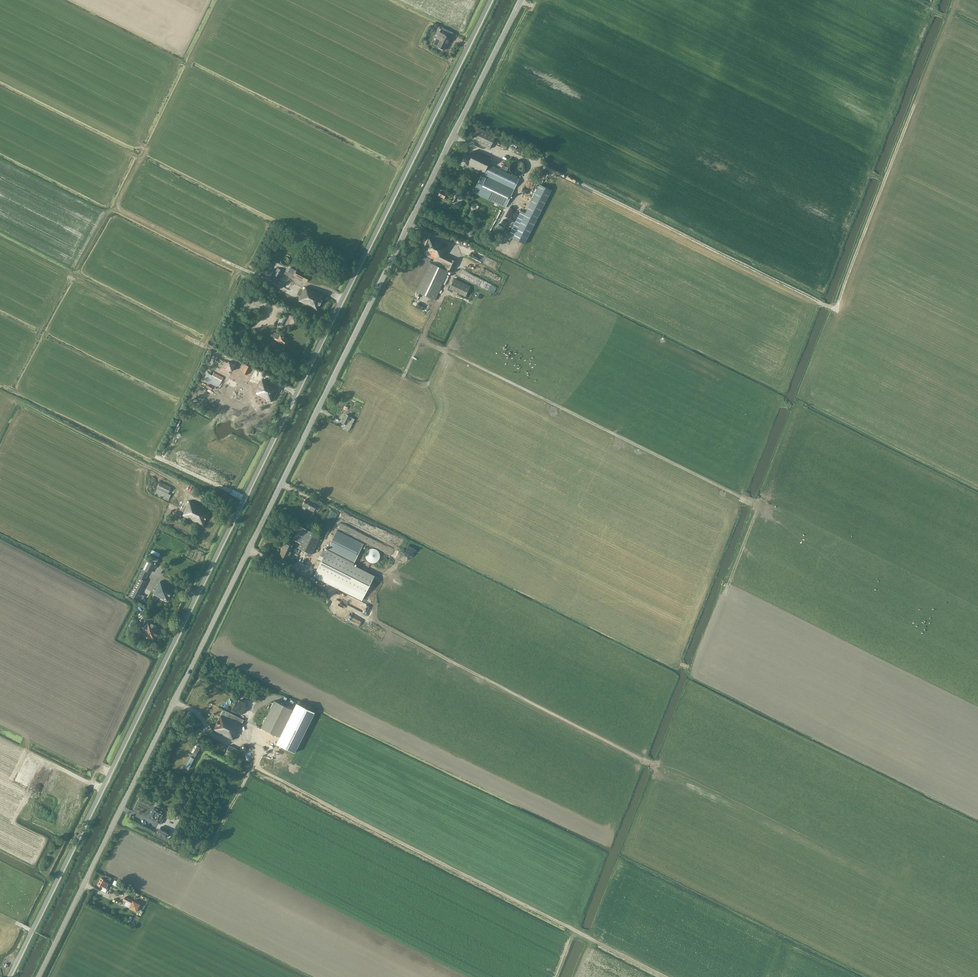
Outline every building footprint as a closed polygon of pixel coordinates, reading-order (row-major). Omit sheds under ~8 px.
[(441,37),(436,46),(444,50),(450,38),(445,36),(446,35),(445,35),(446,32),(441,29),(438,35),(441,37)] [(478,128),(472,141),(490,150),(496,137),(478,128)] [(462,162),(460,165),(464,167),(465,164),(483,173),(482,174),(475,189),(473,192),(481,196),(493,202),(505,208),(514,190),(519,179),(492,166),(489,165),(491,159),(474,151),(472,155),(469,154),(468,156),(465,154),(462,162)] [(521,211),(508,236),(513,238),(524,244),(537,219),(542,210),(542,209),(551,190),(540,185),(525,213),(521,211)] [(458,201),(459,198),(458,197),(454,195),(454,196),(442,189),(438,196),(444,199),(446,195),(453,199),(452,201),(455,203),(456,201),(458,201)] [(443,263),(440,268),(448,271),(448,270),(452,271),(457,262),(452,259),(445,255),(447,250),(446,250),(448,246),(429,237),(421,253),(443,263)] [(435,301),(448,272),(448,271),(440,268),(429,263),(416,291),(435,301)] [(277,268),(271,280),(277,282),(283,271),(277,268)] [(296,270),(296,271),(294,275),(307,282),(309,277),(296,270)] [(470,286),(454,279),(450,287),(449,289),(465,296),(470,286)] [(306,286),(298,301),(316,310),(319,305),(322,300),(321,300),(324,295),(306,286)] [(272,328),(269,335),(278,339),(277,341),(284,344),(287,339),(283,337),(285,334),(272,328)] [(225,362),(221,369),(229,373),(230,370),(232,371),(235,364),(228,361),(227,363),(225,362)] [(260,384),(257,389),(254,394),(271,402),(278,388),(262,380),(260,384)] [(346,415),(342,423),(345,424),(343,429),(347,432),(348,430),(351,431),(352,428),(351,427),(355,419),(356,420),(357,418),(350,414),(349,416),(346,415)] [(171,495),(168,494),(171,487),(160,482),(154,494),(168,501),(171,495)] [(317,504),(320,506),(322,502),(314,498),(312,501),(306,498),(303,505),(309,508),(308,509),(313,511),(317,504)] [(182,515),(182,516),(203,526),(210,511),(189,501),(182,515)] [(172,510),(169,516),(179,521),(182,515),(172,510)] [(300,526),(293,539),(300,543),(298,548),(311,555),(320,537),(307,530),(300,526)] [(317,570),(314,575),(362,600),(365,594),(374,577),(357,568),(353,566),(364,544),(337,530),(326,551),(322,549),(318,558),(321,560),(317,570)] [(292,552),(291,551),(293,547),(285,543),(281,551),(282,552),(280,555),(286,559),(288,556),(289,557),(292,552)] [(380,558),(380,557),(380,556),(380,555),(380,553),(379,552),(378,551),(378,550),(377,550),(375,549),(374,549),(373,549),(372,549),(371,549),(369,549),(368,550),(367,551),(367,552),(366,553),(366,554),(365,555),(365,557),(366,558),(366,559),(367,560),(367,561),(368,562),(369,562),(371,563),(372,563),(373,563),(374,563),(375,563),(377,562),(378,561),(378,560),(379,559),(380,558)] [(140,594),(146,582),(145,581),(149,573),(150,574),(153,568),(155,569),(157,566),(144,559),(143,562),(144,562),(141,569),(142,570),(129,596),(142,602),(145,596),(140,594)] [(155,591),(154,595),(167,602),(174,588),(160,581),(155,591)] [(160,628),(147,621),(143,630),(141,634),(154,640),(160,628)] [(135,629),(131,637),(138,640),(141,633),(135,629)] [(275,700),(261,728),(279,737),(293,709),(275,700)] [(297,704),(277,744),(295,753),(314,712),(297,704)] [(241,726),(244,720),(227,712),(225,717),(221,715),(213,730),(233,740),(235,736),(236,736),(241,726)] [(241,761),(246,751),(241,748),(240,750),(230,745),(225,754),(224,756),(229,759),(230,756),(235,759),(241,761)] [(156,805),(150,816),(160,821),(160,820),(162,822),(164,818),(162,817),(165,810),(163,809),(164,806),(160,805),(159,807),(156,805)] [(162,825),(159,831),(168,835),(171,829),(162,825)] [(101,878),(100,880),(98,885),(103,887),(107,889),(108,887),(107,886),(109,883),(112,878),(106,875),(104,879),(101,878)] [(125,897),(123,900),(131,904),(129,908),(136,912),(140,904),(133,901),(125,897)]
